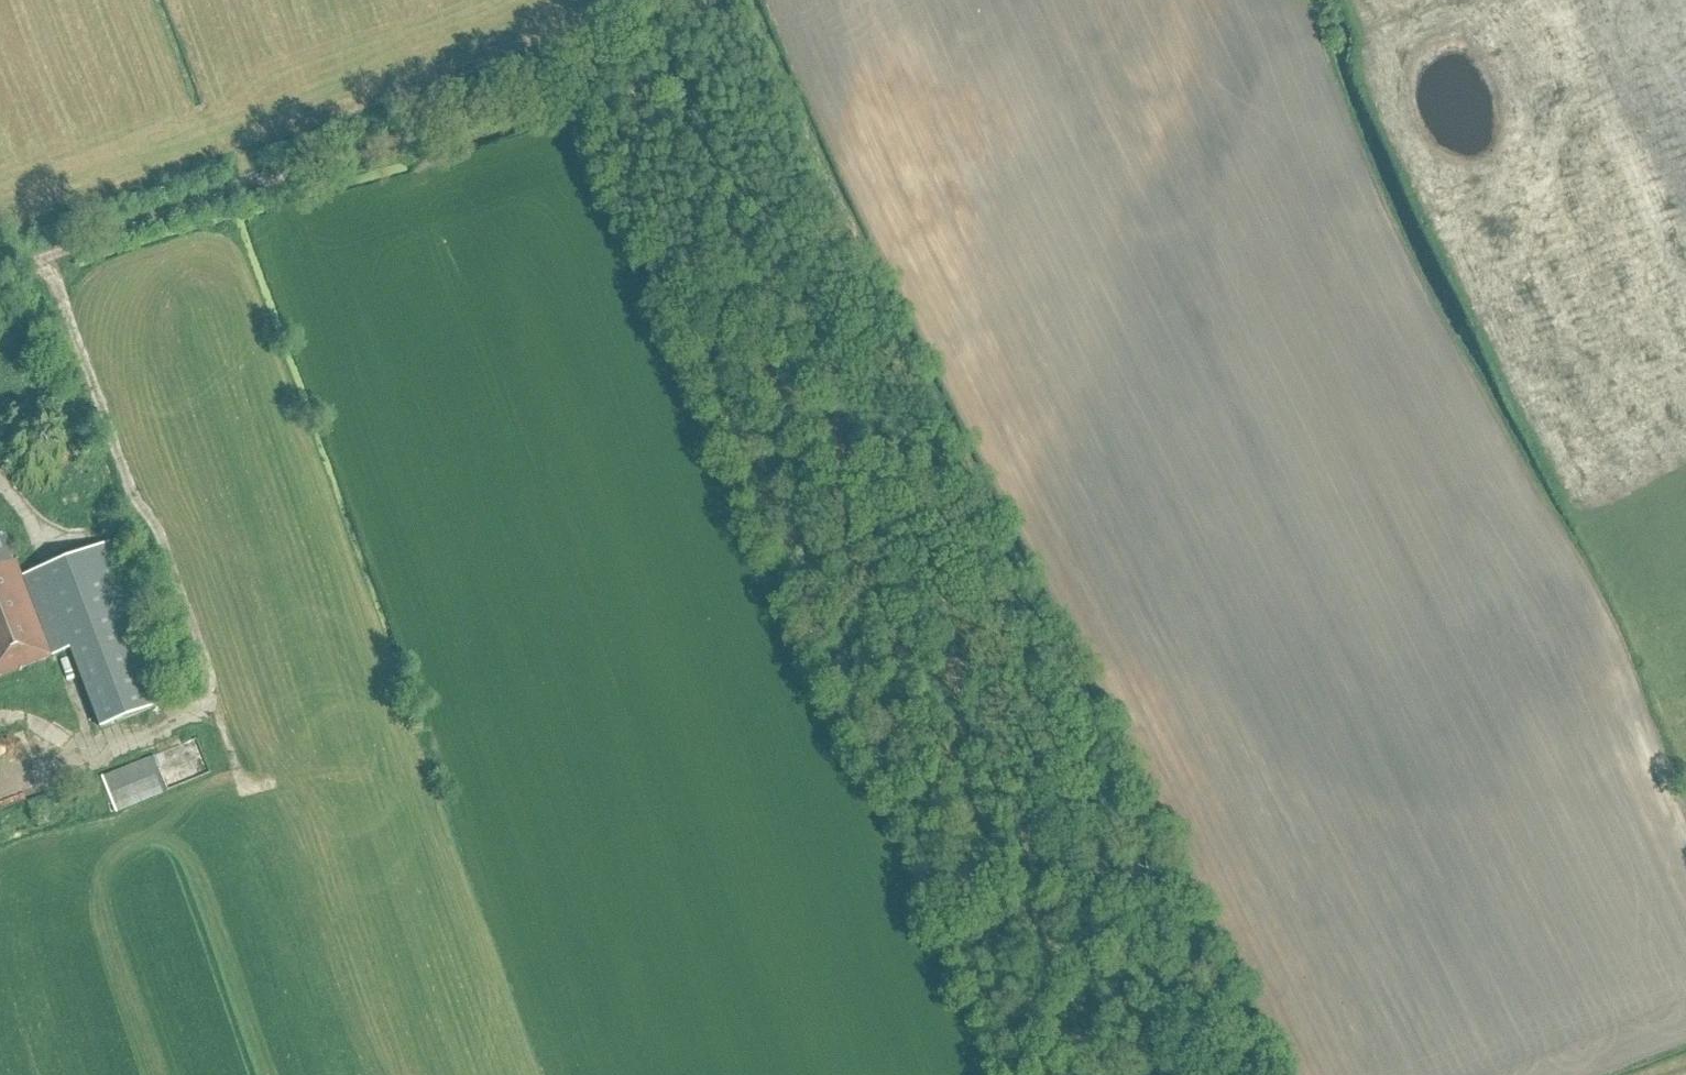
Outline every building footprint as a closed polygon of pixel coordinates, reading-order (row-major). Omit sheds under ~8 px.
[(168,703),(108,544),(20,578),(4,537),(0,538),(0,677),(69,651),(99,730),(168,703)] [(99,778),(107,798),(113,813),(165,792),(151,757),(99,778)]
